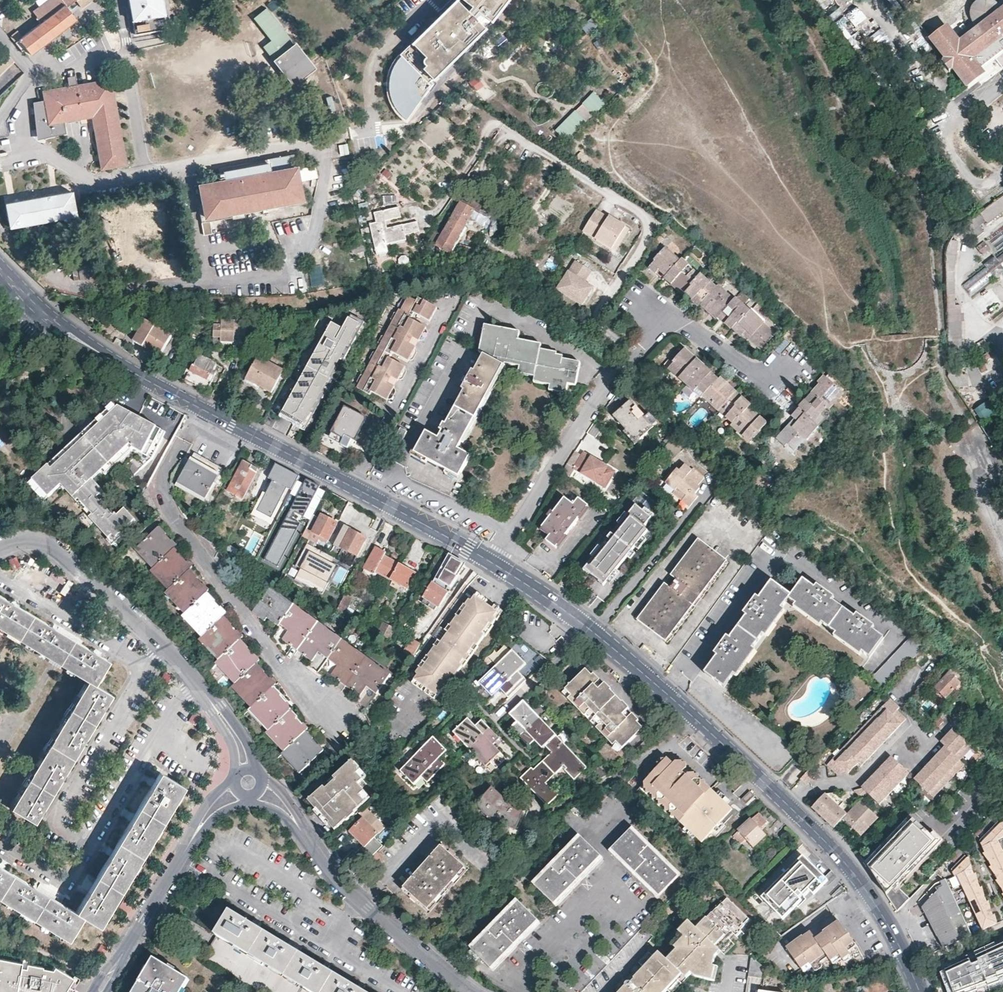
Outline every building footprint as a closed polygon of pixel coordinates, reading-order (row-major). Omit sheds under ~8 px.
[(34,12),(36,16),(38,20),(34,24),(35,25),(22,35),(18,30),(10,36),(22,50),(23,49),(25,47),(30,54),(76,20),(67,8),(75,1),(76,0),(50,0),(34,12)] [(132,20),(148,17),(154,16),(164,14),(161,0),(129,0),(132,20)] [(469,9),(465,13),(455,1),(412,43),(399,55),(400,56),(397,60),(391,69),(388,78),(388,87),(390,100),(396,112),(406,121),(430,87),(427,83),(430,80),(432,82),(485,31),(471,18),(475,13),(489,26),(509,0),(459,0),(469,9)] [(996,4),(994,2),(991,0),(980,0),(979,1),(977,2),(974,7),(974,10),(974,15),(976,19),(956,35),(950,26),(932,40),(947,59),(944,61),(951,70),(954,67),(968,85),(985,72),(980,66),(1002,49),(1002,0),(1001,0),(996,4)] [(296,43),(272,60),(290,85),(314,68),(296,43)] [(14,61),(5,50),(0,55),(0,58),(8,66),(14,61)] [(0,58),(0,69),(3,71),(8,66),(0,58)] [(591,62),(587,58),(578,65),(581,70),(591,62)] [(580,71),(577,67),(572,70),(570,72),(568,73),(570,78),(580,71)] [(44,91),(46,102),(42,103),(42,101),(32,103),(37,136),(64,132),(62,120),(92,116),(101,168),(124,164),(110,80),(76,86),(70,87),(44,91)] [(592,114),(604,103),(592,90),(580,102),(592,114)] [(580,104),(554,128),(564,139),(590,115),(580,104)] [(506,108),(500,106),(497,111),(502,114),(506,108)] [(346,143),(338,145),(340,155),(348,153),(346,143)] [(225,180),(199,185),(202,202),(205,217),(200,218),(201,222),(210,220),(233,216),(242,214),(242,217),(246,217),(245,214),(244,210),(262,207),(262,210),(263,213),(267,213),(267,209),(274,208),(306,202),(306,198),(302,199),(300,187),(296,167),(294,154),(267,159),(268,164),(249,167),(241,168),(223,172),(225,180)] [(3,202),(7,225),(76,213),(72,190),(3,202)] [(395,202),(395,194),(382,195),(382,203),(395,202)] [(982,214),(988,222),(989,224),(1002,213),(1002,197),(982,214)] [(138,200),(125,202),(127,209),(139,206),(138,200)] [(436,245),(450,254),(468,222),(470,223),(473,222),(475,222),(484,227),(489,220),(461,203),(436,245)] [(399,207),(374,212),(376,221),(369,223),(375,253),(383,251),(382,244),(402,239),(400,233),(398,224),(387,227),(383,228),(381,219),(385,219),(401,215),(399,207)] [(508,216),(496,207),(489,220),(484,227),(482,232),(493,239),(508,216)] [(608,218),(596,210),(584,231),(606,245),(615,251),(622,241),(619,239),(626,227),(609,216),(608,218)] [(988,222),(982,214),(964,227),(963,228),(959,232),(956,236),(959,240),(963,238),(965,240),(974,234),(978,239),(988,232),(983,226),(988,222)] [(210,220),(201,222),(204,234),(213,232),(210,220)] [(398,224),(400,233),(414,230),(412,221),(398,224)] [(629,229),(626,227),(619,239),(622,241),(629,229)] [(424,243),(433,249),(441,236),(431,230),(424,243)] [(959,272),(964,241),(954,240),(954,241),(953,243),(952,250),(951,256),(950,262),(950,263),(949,266),(950,272),(959,272)] [(992,249),(986,241),(978,247),(984,255),(992,249)] [(365,250),(364,243),(350,246),(352,253),(365,250)] [(662,279),(664,278),(679,261),(665,248),(654,259),(655,260),(648,267),(656,273),(662,279)] [(409,258),(406,255),(402,256),(399,260),(399,264),(404,267),(407,266),(409,265),(410,262),(409,258)] [(997,256),(986,264),(988,267),(995,277),(997,279),(1002,275),(1002,264),(998,258),(997,256)] [(681,293),(683,291),(688,285),(689,286),(699,275),(681,259),(679,261),(664,278),(675,288),(681,293)] [(165,260),(157,261),(159,268),(166,267),(165,260)] [(591,272),(575,261),(555,290),(581,308),(587,298),(594,288),(585,282),(591,272)] [(379,278),(376,264),(370,265),(373,280),(379,278)] [(995,277),(988,267),(964,285),(972,295),(995,277)] [(170,271),(172,278),(185,275),(184,268),(170,271)] [(959,294),(959,272),(950,272),(950,294),(959,294)] [(698,306),(700,304),(716,288),(701,274),(699,275),(689,286),(688,285),(683,291),(690,298),(698,306)] [(303,278),(286,279),(287,292),(304,291),(303,278)] [(717,319),(719,317),(733,301),(717,286),(716,288),(700,304),(710,313),(717,319)] [(959,305),(959,294),(950,294),(950,304),(959,305)] [(420,339),(426,328),(426,326),(412,319),(415,312),(430,320),(437,307),(418,297),(416,300),(409,297),(402,309),(399,308),(357,388),(370,395),(371,393),(387,400),(387,399),(393,388),(394,387),(386,382),(390,376),(398,380),(398,379),(404,369),(405,367),(390,359),(393,353),(408,361),(409,359),(415,349),(416,347),(408,342),(411,336),(419,340),(420,339)] [(727,324),(732,329),(737,323),(739,324),(750,312),(735,299),(733,301),(719,317),(727,324)] [(737,323),(732,329),(741,337),(745,332),(751,336),(749,339),(752,341),(758,347),(765,339),(768,343),(775,335),(762,324),(764,322),(752,310),(750,312),(739,324),(737,323)] [(132,340),(143,346),(146,339),(151,342),(149,346),(160,352),(170,336),(144,320),(132,340)] [(331,324),(284,414),(308,427),(362,326),(350,320),(344,330),(331,324)] [(214,339),(223,339),(235,339),(246,339),(247,322),(222,321),(222,326),(215,326),(214,339)] [(965,322),(950,322),(950,330),(965,331),(965,322)] [(479,352),(484,356),(490,326),(485,325),(479,352)] [(490,326),(484,356),(475,372),(473,371),(463,390),(465,391),(446,425),(444,424),(440,431),(442,432),(438,439),(427,432),(415,454),(459,478),(471,457),(458,450),(505,364),(519,367),(518,369),(536,373),(535,377),(551,380),(550,385),(566,388),(567,383),(576,385),(580,362),(563,359),(563,356),(556,354),(557,353),(548,351),(541,349),(542,344),(519,340),(521,332),(490,326)] [(428,330),(426,328),(420,339),(422,340),(425,339),(428,332),(428,330)] [(146,339),(143,346),(158,355),(160,352),(149,346),(151,342),(146,339)] [(417,350),(415,349),(409,359),(411,360),(414,360),(417,353),(417,350)] [(674,373),(686,385),(696,373),(697,375),(704,368),(696,360),(693,364),(688,360),(680,352),(677,356),(678,358),(671,367),(676,371),(674,373)] [(195,386),(205,392),(214,376),(211,374),(216,367),(198,357),(185,380),(195,386)] [(286,371),(259,357),(247,378),(274,392),(286,371)] [(987,362),(992,372),(1002,367),(998,357),(987,362)] [(701,398),(703,397),(718,380),(711,374),(704,368),(697,375),(696,373),(686,385),(701,398)] [(404,369),(398,379),(401,380),(403,379),(406,373),(407,370),(404,369)] [(536,373),(518,369),(517,374),(535,377),(536,373)] [(551,380),(535,377),(534,382),(550,385),(551,380)] [(810,392),(812,394),(829,410),(843,394),(825,377),(820,381),(810,392)] [(703,397),(718,411),(736,392),(728,386),(720,378),(718,380),(703,397)] [(565,394),(566,388),(550,385),(548,390),(565,394)] [(718,411),(732,424),(737,419),(738,420),(749,408),(750,406),(745,401),(736,392),(718,411)] [(804,403),(800,408),(806,414),(805,415),(817,426),(830,411),(829,410),(812,394),(804,403)] [(623,408),(613,417),(626,431),(629,428),(639,440),(653,428),(652,427),(657,424),(650,416),(646,419),(630,402),(623,408)] [(120,407),(115,405),(71,445),(74,449),(120,407)] [(138,417),(120,407),(74,449),(78,453),(72,458),(69,454),(52,469),(49,465),(33,479),(49,497),(62,485),(77,502),(79,500),(93,515),(91,517),(90,518),(109,539),(113,536),(115,539),(122,533),(136,520),(125,509),(118,516),(116,514),(114,515),(101,502),(98,498),(100,496),(105,492),(93,480),(102,472),(131,446),(134,449),(144,455),(152,459),(164,438),(162,430),(138,417)] [(737,419),(732,424),(731,426),(749,443),(767,425),(759,418),(749,408),(738,420),(737,419)] [(806,414),(800,408),(794,414),(792,416),(799,422),(794,427),(791,425),(783,434),(789,441),(787,444),(794,451),(805,439),(807,441),(819,428),(817,426),(805,415),(806,414)] [(364,422),(343,410),(332,430),(354,441),(364,422)] [(407,431),(400,428),(393,441),(399,444),(407,431)] [(629,428),(626,431),(623,433),(634,445),(639,440),(629,428)] [(683,445),(674,437),(671,440),(679,447),(682,449),(685,447),(683,445)] [(679,447),(671,440),(667,445),(672,449),(675,451),(679,447)] [(74,449),(71,445),(65,450),(69,454),(72,458),(78,453),(74,449)] [(672,449),(667,445),(662,451),(666,455),(672,449)] [(134,449),(131,446),(102,472),(106,475),(134,449)] [(69,454),(65,450),(49,465),(52,469),(69,454)] [(588,457),(584,454),(583,456),(576,452),(563,472),(571,477),(575,469),(604,487),(614,473),(588,457)] [(224,488),(231,475),(195,455),(195,454),(190,462),(184,459),(174,477),(208,497),(215,485),(218,487),(219,486),(224,488)] [(259,468),(245,461),(229,491),(243,499),(259,468)] [(666,482),(675,490),(685,497),(682,500),(690,506),(698,496),(696,494),(700,489),(698,487),(704,478),(693,469),(691,471),(684,465),(679,472),(677,470),(666,482)] [(49,497),(33,479),(29,483),(45,501),(49,497)] [(288,488),(273,481),(257,511),(271,518),(288,488)] [(306,482),(265,559),(278,566),(300,524),(291,519),(295,512),(304,517),(319,488),(306,482)] [(138,503),(156,514),(158,515),(160,515),(146,488),(138,503)] [(685,497),(675,490),(673,493),(682,500),(685,497)] [(568,501),(565,498),(542,528),(551,535),(546,541),(556,548),(588,506),(579,498),(578,499),(573,495),(568,501)] [(661,507),(649,497),(639,509),(651,519),(661,507)] [(93,515),(79,500),(77,502),(91,517),(93,515)] [(596,555),(584,569),(603,585),(648,531),(644,528),(651,519),(639,509),(636,506),(612,535),(606,531),(590,550),(596,555)] [(313,516),(302,536),(315,543),(319,536),(328,541),(337,524),(322,517),(321,520),(313,516)] [(350,531),(344,528),(335,545),(341,548),(357,556),(366,539),(350,531)] [(164,536),(157,529),(138,547),(145,554),(144,555),(150,562),(153,559),(158,565),(153,569),(159,576),(160,577),(165,583),(168,581),(173,586),(168,590),(176,598),(176,599),(182,606),(184,603),(190,609),(184,614),(192,622),(192,623),(198,630),(202,628),(206,633),(202,637),(209,646),(209,647),(215,653),(217,650),(222,655),(217,660),(225,669),(231,676),(235,674),(240,679),(236,683),(243,691),(243,692),(249,699),(253,696),(257,701),(252,706),(259,714),(266,722),(269,720),(274,725),(270,730),(276,737),(276,738),(282,744),(285,741),(290,747),(284,751),(290,758),(297,766),(299,764),(304,769),(320,754),(315,749),(318,745),(312,738),(310,740),(304,733),(306,732),(301,726),(304,723),(298,716),(295,719),(289,712),(290,711),(285,706),(288,703),(282,695),(281,696),(268,681),(271,679),(264,672),(263,673),(251,659),(254,656),(247,649),(247,650),(234,636),(237,633),(231,626),(229,626),(217,613),(220,610),(214,603),(213,604),(200,589),(203,585),(197,579),(197,580),(184,566),(187,563),(181,556),(179,558),(173,551),(173,550),(169,545),(172,542),(166,535),(164,536)] [(122,533),(115,539),(113,536),(109,539),(107,540),(113,546),(124,535),(122,533)] [(724,559),(713,551),(698,539),(670,576),(676,580),(670,588),(664,584),(637,620),(665,642),(726,561),(724,559)] [(717,546),(713,551),(724,559),(728,555),(717,546)] [(390,580),(399,564),(385,556),(386,553),(376,548),(364,570),(374,576),(376,573),(390,580)] [(239,549),(235,557),(253,567),(257,559),(239,549)] [(14,555),(7,559),(11,568),(19,564),(14,555)] [(448,557),(435,579),(450,588),(465,566),(457,561),(448,557)] [(416,573),(399,564),(390,580),(407,589),(416,573)] [(296,586),(309,594),(315,582),(308,579),(311,574),(304,570),(296,586)] [(290,575),(284,572),(280,579),(280,580),(286,582),(290,575)] [(820,592),(802,579),(791,595),(771,581),(754,604),(751,601),(747,607),(750,610),(725,644),(722,642),(718,648),(721,651),(705,673),(724,688),(788,599),(869,658),(883,638),(866,625),(868,622),(862,618),(859,620),(826,596),(828,593),(822,589),(820,592)] [(448,594),(432,584),(423,598),(439,608),(448,594)] [(390,676),(271,588),(253,612),(265,621),(267,618),(279,627),(281,624),(290,631),(283,641),(312,662),(319,653),(338,667),(331,676),(360,697),(367,688),(376,695),(390,676)] [(338,591),(329,608),(336,612),(345,595),(338,591)] [(345,595),(336,612),(344,616),(344,615),(348,607),(353,599),(345,595)] [(0,596),(0,644),(6,634),(84,680),(10,805),(34,820),(43,806),(61,777),(82,741),(100,711),(110,694),(93,684),(107,660),(89,649),(50,626),(11,603),(0,596)] [(448,630),(440,641),(417,672),(419,674),(415,679),(438,696),(441,691),(444,692),(448,686),(446,685),(453,675),(455,676),(463,666),(461,664),(465,660),(467,661),(470,656),(468,654),(475,645),(478,646),(486,635),(483,634),(490,624),(493,625),(497,619),(495,618),(499,612),(477,596),(473,601),(471,599),(448,630)] [(355,610),(348,607),(344,615),(350,618),(355,610)] [(383,623),(377,634),(389,640),(396,629),(383,623)] [(407,629),(402,626),(402,627),(397,636),(401,639),(407,629)] [(434,637),(440,641),(448,630),(442,627),(434,637)] [(520,638),(507,628),(487,657),(496,667),(479,683),(483,686),(477,692),(487,702),(501,689),(507,695),(524,677),(527,680),(535,673),(536,674),(549,661),(520,638)] [(882,689),(923,648),(911,637),(871,678),(882,689)] [(404,652),(413,658),(420,646),(411,640),(404,652)] [(962,681),(954,668),(950,672),(961,683),(962,681)] [(588,692),(598,683),(586,671),(565,691),(571,697),(568,700),(574,707),(575,706),(579,710),(578,711),(584,718),(588,714),(594,720),(599,726),(596,729),(602,736),(603,735),(607,739),(606,740),(612,747),(616,743),(622,749),(643,729),(631,717),(621,726),(617,721),(626,712),(602,688),(593,697),(588,692)] [(961,683),(950,672),(935,689),(946,699),(961,683)] [(521,695),(530,685),(524,680),(516,690),(521,695)] [(602,688),(598,683),(588,692),(593,697),(602,688)] [(571,697),(565,691),(562,694),(568,700),(571,697)] [(456,695),(448,705),(453,709),(461,701),(456,695)] [(900,708),(894,702),(891,699),(875,715),(894,733),(899,728),(896,724),(898,723),(901,726),(907,720),(898,710),(900,708)] [(558,737),(524,701),(510,715),(518,723),(512,728),(529,746),(535,741),(542,748),(545,746),(551,753),(534,769),(532,767),(521,777),(548,805),(560,793),(553,785),(551,786),(547,782),(564,766),(566,768),(565,770),(574,779),(587,767),(564,743),(558,737)] [(492,716),(497,721),(506,711),(501,706),(492,716)] [(631,717),(626,712),(617,721),(621,726),(631,717)] [(588,714),(584,718),(590,724),(594,720),(588,714)] [(894,733),(875,715),(865,726),(874,736),(880,729),(889,738),(894,733)] [(476,726),(469,718),(454,732),(493,772),(507,759),(494,745),(500,738),(483,721),(476,726)] [(594,720),(590,724),(596,729),(599,726),(594,720)] [(874,736),(865,726),(854,737),(873,755),(878,750),(869,741),(874,736)] [(889,738),(880,729),(874,736),(883,744),(889,738)] [(571,737),(565,730),(558,737),(564,743),(571,737)] [(974,748),(955,730),(941,742),(946,747),(961,761),(974,748)] [(883,744),(874,736),(869,741),(878,750),(883,744)] [(447,751),(434,737),(401,770),(414,784),(422,777),(427,782),(445,764),(440,759),(447,751)] [(873,755),(854,737),(844,748),(853,757),(859,751),(869,759),(873,755)] [(618,753),(622,749),(616,743),(612,747),(618,753)] [(961,761),(946,747),(941,752),(950,761),(945,767),(955,776),(965,765),(961,761)] [(853,757),(844,748),(828,764),(838,774),(843,768),(849,773),(859,762),(853,757)] [(802,749),(800,750),(794,756),(801,762),(808,754),(802,749)] [(869,759),(859,751),(853,757),(859,762),(862,766),(869,759)] [(950,761),(941,752),(935,758),(945,767),(950,761)] [(900,764),(891,755),(888,758),(897,767),(900,764)] [(684,816),(709,789),(692,774),(687,774),(684,772),(682,774),(679,771),(681,769),(681,764),(673,756),(669,756),(666,759),(661,759),(657,764),(657,768),(644,783),(643,783),(644,789),(650,789),(650,795),(656,795),(656,801),(662,801),(662,807),(669,807),(669,813),(670,814),(675,818),(678,815),(682,819),(684,816)] [(897,767),(888,758),(882,764),(900,781),(909,772),(904,767),(900,764),(897,767)] [(945,767),(935,758),(929,764),(939,773),(945,767)] [(352,777),(361,768),(353,760),(308,801),(322,815),(335,829),(370,796),(358,783),(352,777)] [(599,780),(608,775),(596,763),(592,767),(589,771),(599,780)] [(687,774),(692,774),(681,764),(681,769),(679,771),(682,774),(684,772),(687,774)] [(900,781),(882,764),(878,769),(887,778),(881,784),(889,792),(900,781)] [(955,776),(945,767),(939,773),(929,764),(925,769),(944,787),(955,776)] [(367,775),(361,768),(352,777),(358,783),(367,775)] [(813,774),(808,769),(800,777),(806,782),(813,774)] [(887,778),(878,769),(872,775),(881,784),(887,778)] [(944,787),(925,769),(915,780),(934,798),(944,787)] [(157,771),(152,779),(134,809),(115,841),(94,876),(75,909),(63,902),(44,890),(12,871),(0,864),(0,898),(67,939),(82,915),(99,925),(182,786),(157,771)] [(881,784),(872,775),(866,781),(875,790),(881,784)] [(995,789),(992,776),(991,775),(983,777),(986,791),(995,789)] [(889,792),(881,784),(875,790),(866,781),(861,786),(863,788),(867,791),(879,803),(889,792)] [(507,800),(493,787),(476,804),(492,819),(519,832),(523,824),(519,822),(523,812),(513,807),(515,804),(507,800)] [(731,810),(709,789),(684,816),(682,819),(679,822),(700,843),(727,815),(731,810)] [(841,800),(832,792),(831,791),(824,791),(812,805),(821,814),(832,825),(841,816),(845,812),(837,804),(841,800)] [(884,808),(893,800),(889,795),(880,803),(884,808)] [(845,812),(841,816),(859,833),(875,815),(858,798),(845,812)] [(741,844),(746,839),(753,847),(766,835),(759,826),(774,814),(766,807),(760,812),(750,819),(738,830),(737,829),(732,833),(735,835),(733,836),(741,844)] [(739,817),(731,810),(727,815),(735,822),(739,817)] [(386,826),(371,811),(350,832),(365,846),(375,837),(386,826)] [(887,893),(887,895),(897,885),(938,841),(909,815),(865,862),(866,863),(872,872),(877,879),(877,880),(883,888),(887,893)] [(1002,816),(979,841),(1002,892),(1002,850),(1000,844),(1002,841),(1002,817),(1002,816)] [(777,834),(786,824),(782,821),(779,818),(771,828),(777,834)] [(678,877),(631,830),(611,849),(658,897),(678,877)] [(392,838),(386,832),(379,839),(384,845),(392,838)] [(379,841),(375,837),(365,846),(369,850),(379,841)] [(601,858),(581,838),(534,886),(554,905),(601,858)] [(384,846),(379,841),(369,850),(375,856),(379,851),(384,846)] [(448,855),(440,848),(428,861),(430,863),(418,875),(417,874),(405,888),(413,895),(412,896),(428,911),(430,908),(429,907),(432,903),(434,904),(441,896),(440,895),(451,882),(453,884),(460,875),(458,874),(463,869),(464,871),(466,869),(449,854),(448,855)] [(375,856),(365,865),(368,869),(374,863),(375,864),(383,856),(379,851),(375,856)] [(983,929),(997,923),(971,869),(969,858),(966,859),(964,855),(951,868),(953,873),(955,872),(983,929)] [(804,856),(761,898),(782,920),(796,907),(794,905),(802,897),(804,899),(820,883),(811,874),(816,869),(804,856)] [(365,865),(354,876),(358,879),(368,869),(365,865)] [(825,878),(816,869),(811,874),(820,883),(825,878)] [(924,907),(943,948),(958,936),(960,940),(972,934),(945,877),(940,880),(941,883),(935,886),(936,890),(924,907)] [(891,899),(900,889),(897,885),(887,895),(890,898),(891,899)] [(900,889),(891,899),(891,900),(894,905),(897,909),(898,911),(910,898),(900,889)] [(708,917),(677,948),(667,959),(659,952),(654,956),(644,966),(631,980),(630,979),(629,979),(628,979),(627,980),(626,980),(625,981),(625,982),(625,983),(625,984),(625,986),(619,991),(667,991),(678,981),(682,984),(690,975),(711,980),(715,965),(717,954),(715,951),(718,946),(722,951),(732,941),(737,936),(742,930),(751,920),(727,897),(708,917)] [(794,905),(796,907),(798,908),(806,901),(804,899),(802,897),(794,905)] [(537,922),(518,902),(465,956),(473,964),(479,958),(491,969),(537,922)] [(230,912),(218,934),(312,991),(364,991),(345,981),(316,963),(274,938),(245,920),(230,912)] [(677,948),(708,917),(704,914),(694,924),(689,920),(679,930),(683,935),(674,945),(677,948)] [(850,950),(857,945),(848,930),(837,915),(821,925),(827,934),(829,937),(820,943),(818,940),(815,935),(806,941),(804,937),(787,948),(802,970),(811,964),(813,968),(815,971),(824,966),(821,963),(830,958),(835,965),(843,960),(845,963),(854,957),(852,953),(850,950)] [(746,933),(742,930),(737,936),(740,939),(746,933)] [(806,941),(815,935),(813,932),(804,937),(806,941)] [(829,937),(827,934),(818,940),(820,943),(829,937)] [(958,936),(943,948),(960,940),(958,936)] [(960,951),(961,955),(936,964),(947,991),(989,991),(1002,987),(1002,939),(1002,937),(972,949),(971,946),(960,951)] [(736,945),(732,941),(722,951),(726,955),(736,945)] [(859,948),(857,945),(850,950),(852,953),(859,948)] [(936,964),(961,955),(960,951),(945,957),(943,952),(933,956),(936,964)] [(644,966),(654,956),(650,952),(640,963),(644,966)] [(753,956),(750,976),(763,978),(765,966),(753,956)] [(153,958),(134,991),(181,991),(189,979),(153,958)] [(0,961),(0,991),(73,991),(66,988),(71,979),(53,968),(52,971),(0,961)] [(804,974),(813,968),(811,964),(802,970),(804,974)] [(682,984),(678,981),(667,991),(674,991),(682,984)]
